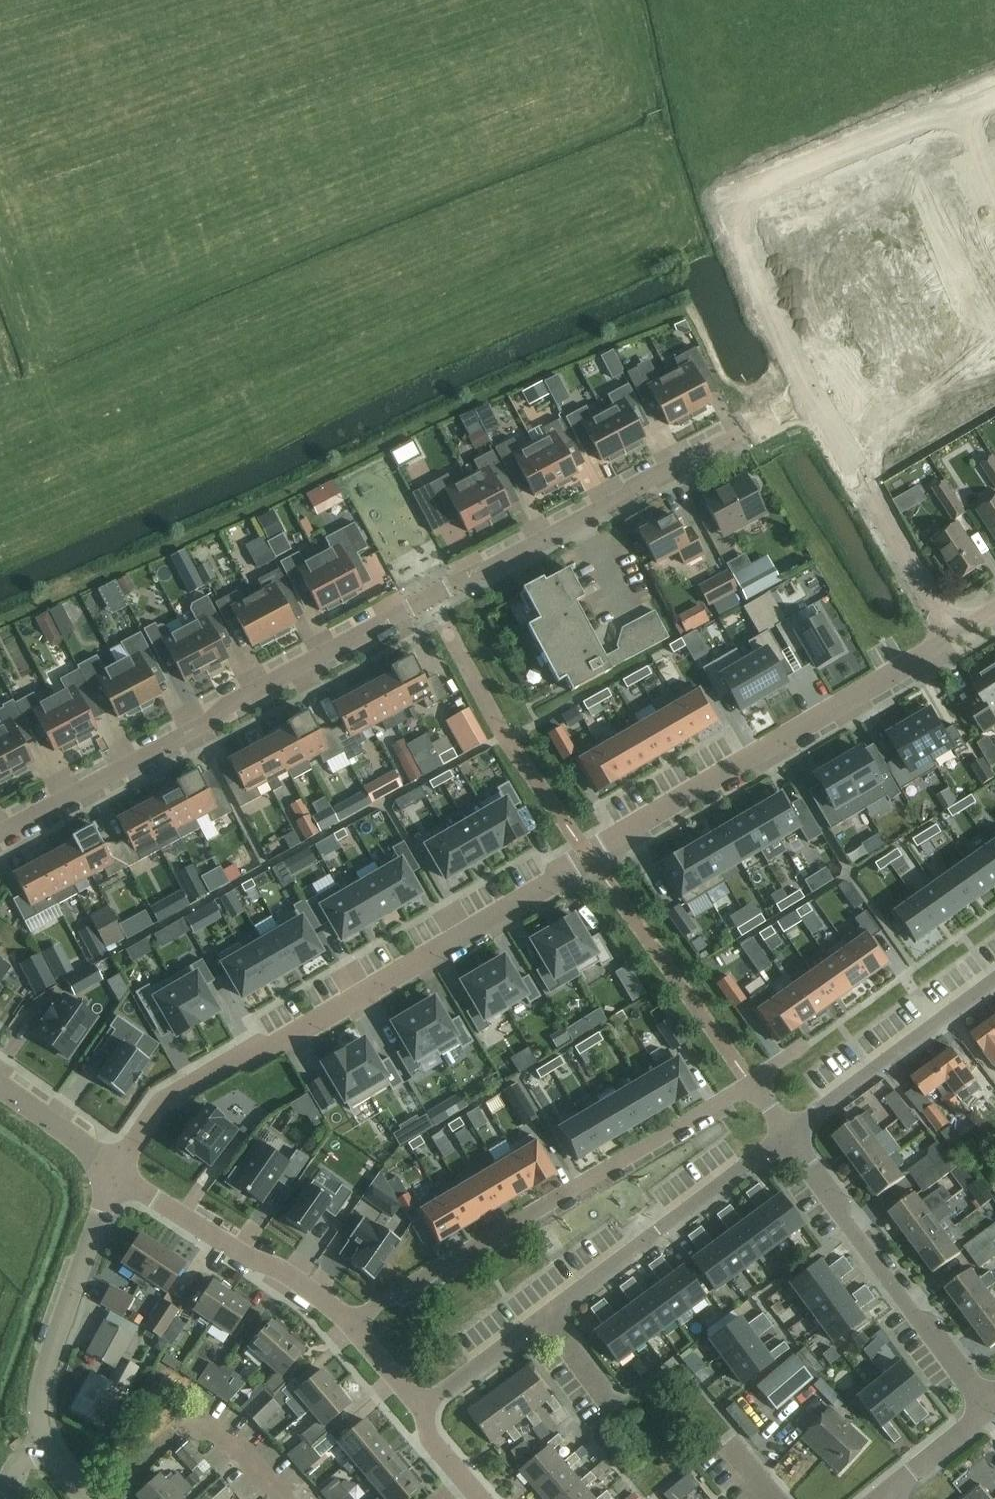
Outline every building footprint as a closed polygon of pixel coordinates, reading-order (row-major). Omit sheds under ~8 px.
[(912,301),(903,307),(907,314),(917,309),(912,301)] [(845,331),(824,343),(836,364),(867,346),(856,326),(867,320),(861,308),(839,321),(845,331)] [(917,309),(907,314),(912,322),(921,316),(917,309)] [(621,335),(610,341),(618,357),(630,351),(621,335)] [(914,335),(905,340),(908,344),(906,345),(908,349),(918,343),(914,335)] [(934,339),(925,344),(929,352),(938,346),(934,339)] [(918,343),(908,349),(910,353),(912,352),(914,356),(923,351),(918,343)] [(938,346),(929,352),(933,359),(943,354),(938,346)] [(679,370),(669,375),(691,419),(705,411),(703,407),(710,403),(695,375),(706,369),(695,348),(673,359),(679,370)] [(612,379),(622,373),(621,371),(623,370),(612,350),(600,356),(612,379)] [(985,369),(994,387),(994,363),(985,369)] [(691,419),(669,375),(658,381),(652,370),(642,376),(637,367),(626,373),(642,403),(653,397),(668,425),(675,422),(677,426),(691,419)] [(937,375),(928,380),(930,384),(929,385),(931,389),(941,383),(937,375)] [(955,376),(946,381),(950,389),(960,384),(955,376)] [(542,381),(522,392),(528,404),(549,393),(542,381)] [(603,414),(624,454),(639,447),(637,442),(643,439),(631,415),(641,410),(628,384),(607,395),(613,408),(603,414)] [(960,384),(950,389),(955,397),(964,391),(960,384)] [(569,398),(563,386),(550,393),(556,405),(569,398)] [(488,405),(474,411),(486,435),(500,427),(488,405)] [(624,454),(603,414),(592,419),(585,407),(565,418),(578,443),(588,438),(601,461),(607,458),(610,462),(624,454)] [(548,440),(535,447),(557,489),(569,483),(567,479),(576,474),(562,448),(573,442),(560,419),(542,429),(548,440)] [(471,435),(478,448),(490,442),(483,429),(471,435)] [(535,447),(533,443),(519,450),(513,439),(494,449),(508,475),(519,469),(534,497),(542,492),(544,496),(557,489),(535,447)] [(398,467),(420,456),(412,440),(390,452),(398,467)] [(478,472),(465,479),(490,525),(504,518),(502,513),(509,510),(496,485),(507,479),(492,451),(473,461),(478,472)] [(993,457),(982,465),(994,485),(994,460),(993,457)] [(490,525),(465,479),(453,485),(447,475),(425,486),(440,515),(454,507),(467,532),(474,529),(476,533),(490,525)] [(752,479),(748,481),(745,475),(724,486),(725,488),(717,493),(717,491),(704,498),(703,497),(702,498),(720,531),(732,525),(734,530),(750,521),(746,515),(761,507),(755,495),(759,493),(760,489),(755,480),(752,479)] [(314,511),(340,497),(331,482),(306,495),(314,511)] [(966,513),(945,482),(933,489),(954,521),(966,513)] [(411,494),(421,512),(431,506),(422,489),(411,494)] [(978,510),(994,537),(994,499),(978,510)] [(895,511),(889,515),(896,528),(902,524),(895,511)] [(257,519),(266,536),(280,528),(270,512),(257,519)] [(703,554),(690,529),(681,534),(671,515),(639,532),(656,564),(677,552),(684,564),(703,554)] [(314,534),(306,519),(300,522),(308,537),(314,534)] [(959,580),(984,563),(958,523),(933,539),(959,580)] [(330,551),(317,558),(342,604),(355,596),(353,593),(361,589),(346,561),(357,556),(356,554),(367,548),(354,524),(343,529),(324,539),(330,551)] [(291,550),(282,534),(266,543),(267,545),(275,559),(291,550)] [(267,545),(249,555),(257,569),(275,559),(267,545)] [(170,557),(190,594),(204,587),(185,549),(170,557)] [(744,552),(725,562),(746,601),(781,582),(767,556),(751,565),(744,552)] [(342,604),(317,558),(304,565),(298,553),(279,563),(293,589),(304,584),(318,611),(325,608),(327,611),(342,604)] [(211,569),(199,576),(203,584),(216,578),(211,569)] [(252,597),(275,640),(289,633),(287,628),(294,624),(279,596),(289,591),(278,569),(257,581),(263,591),(252,597)] [(521,589),(523,593),(518,596),(528,614),(533,611),(538,621),(526,627),(556,684),(565,679),(570,690),(570,692),(611,671),(610,669),(668,638),(654,611),(621,628),(616,646),(619,653),(604,660),(603,657),(596,660),(562,596),(568,593),(573,604),(581,599),(566,571),(543,582),(542,579),(521,589)] [(736,590),(727,572),(698,587),(708,605),(736,590)] [(116,582),(123,595),(135,589),(128,576),(116,582)] [(115,582),(99,591),(105,603),(122,595),(115,582)] [(275,640),(252,597),(241,602),(236,592),(214,603),(226,624),(236,619),(251,647),(258,643),(261,648),(275,640)] [(183,629),(207,675),(221,668),(219,664),(227,660),(212,633),(223,627),(206,596),(191,605),(189,610),(196,622),(183,629)] [(684,628),(707,617),(698,599),(675,610),(684,628)] [(62,636),(73,630),(60,605),(49,611),(62,636)] [(46,627),(53,624),(47,612),(36,618),(39,625),(46,627)] [(815,668),(840,653),(838,649),(841,647),(833,634),(830,636),(817,613),(802,622),(797,613),(775,626),(789,650),(801,643),(815,668)] [(207,675),(183,629),(170,636),(166,627),(160,625),(156,627),(155,624),(143,630),(159,660),(169,654),(184,683),(192,678),(194,682),(207,675)] [(740,658),(763,698),(786,684),(772,660),(782,654),(768,630),(747,642),(752,651),(741,657),(740,658)] [(697,637),(694,632),(682,639),(685,644),(697,637)] [(116,665),(141,712),(152,706),(153,701),(152,700),(159,696),(144,668),(155,662),(140,633),(120,644),(128,659),(116,665)] [(668,646),(672,652),(673,654),(685,647),(681,639),(668,646)] [(740,711),(763,698),(740,658),(741,657),(736,649),(702,669),(716,693),(726,687),(740,711)] [(141,712),(116,665),(104,671),(96,656),(76,667),(78,670),(92,696),(102,691),(117,719),(124,715),(125,716),(129,718),(141,712)] [(411,657),(390,668),(393,673),(411,706),(422,700),(426,709),(436,704),(411,657)] [(639,682),(651,675),(647,667),(634,674),(639,682)] [(434,669),(425,672),(431,690),(440,687),(434,669)] [(971,682),(985,703),(972,712),(985,732),(994,726),(994,674),(991,669),(971,682)] [(92,696),(78,670),(59,679),(65,691),(52,698),(77,745),(91,738),(89,734),(96,730),(81,702),(92,696)] [(373,684),(396,726),(406,720),(401,711),(411,706),(393,673),(373,684)] [(627,688),(639,682),(634,674),(622,680),(627,688)] [(381,721),(386,731),(396,726),(373,684),(353,695),(370,727),(381,721)] [(599,704),(611,697),(607,689),(595,696),(599,704)] [(695,734),(716,722),(698,691),(677,703),(695,734)] [(77,745),(52,698),(39,705),(33,694),(14,704),(28,730),(39,725),(53,752),(60,749),(63,753),(77,745)] [(344,694),(330,701),(342,724),(331,730),(343,753),(348,761),(362,753),(358,745),(365,741),(361,732),(370,727),(353,695),(346,698),(344,694)] [(587,711),(599,704),(595,696),(582,703),(587,711)] [(13,778),(27,771),(25,767),(33,763),(19,738),(29,732),(12,701),(1,706),(2,708),(0,710),(0,754),(13,778)] [(675,746),(695,734),(677,703),(657,715),(675,746)] [(969,750),(955,725),(945,731),(932,710),(930,711),(927,707),(909,718),(933,760),(953,748),(958,756),(969,750)] [(472,749),(486,742),(468,710),(454,718),(446,722),(464,754),(472,749)] [(308,712),(286,724),(289,729),(289,728),(307,761),(318,755),(323,764),(343,753),(331,730),(320,736),(308,712)] [(656,757),(675,746),(657,715),(638,726),(656,757)] [(938,768),(933,760),(909,718),(890,730),(892,733),(890,735),(902,756),(887,765),(902,789),(938,768)] [(636,769),(656,757),(638,726),(618,738),(636,769)] [(292,780),(311,770),(306,761),(307,761),(289,728),(289,729),(269,739),(287,772),(288,771),(292,780)] [(560,728),(548,735),(563,760),(575,752),(560,728)] [(994,763),(994,745),(988,735),(978,742),(993,765),(994,763)] [(616,780),(636,769),(618,738),(598,749),(616,780)] [(287,772),(269,739),(249,750),(267,782),(272,792),(281,787),(276,777),(287,772)] [(870,767),(859,748),(836,761),(864,809),(886,796),(889,801),(902,794),(884,763),(874,769),(870,767)] [(443,765),(457,758),(452,749),(438,757),(443,765)] [(616,780),(598,749),(578,761),(596,792),(616,780)] [(238,780),(227,786),(239,808),(260,797),(256,788),(267,782),(249,750),(228,761),(238,780)] [(427,750),(412,757),(423,777),(437,769),(427,750)] [(411,782),(421,776),(409,753),(401,758),(400,762),(411,782)] [(0,754),(0,785),(13,778),(0,754)] [(864,809),(836,761),(814,774),(828,799),(816,805),(830,829),(864,809)] [(987,764),(975,771),(983,784),(994,777),(987,764)] [(196,771),(175,783),(177,788),(178,787),(195,820),(207,814),(211,823),(232,812),(220,789),(209,795),(196,771)] [(393,771),(383,777),(391,792),(402,787),(393,771)] [(449,771),(439,776),(443,783),(453,778),(449,771)] [(443,783),(439,776),(429,782),(432,789),(443,783)] [(479,804),(483,813),(485,812),(504,845),(524,833),(510,809),(521,803),(508,782),(496,789),(499,793),(479,804)] [(177,788),(158,798),(175,831),(186,825),(190,834),(200,829),(195,820),(178,787),(177,788)] [(415,804),(425,798),(420,787),(409,793),(415,804)] [(951,787),(937,794),(945,809),(958,802),(951,787)] [(348,800),(355,812),(370,804),(364,792),(348,800)] [(799,828),(808,843),(822,834),(808,810),(794,818),(780,794),(760,806),(779,839),(799,828)] [(965,810),(977,803),(972,795),(960,802),(965,810)] [(175,831),(158,798),(138,809),(160,850),(170,845),(166,836),(175,831)] [(953,818),(965,810),(960,802),(948,810),(953,818)] [(760,851),(779,839),(760,806),(740,818),(760,851)] [(325,829),(338,822),(331,808),(317,815),(325,829)] [(127,839),(116,845),(128,867),(160,850),(138,809),(117,820),(127,839)] [(466,823),(485,856),(504,845),(485,812),(483,813),(466,823)] [(319,833),(309,815),(296,822),(306,840),(319,833)] [(740,862),(760,851),(740,818),(721,829),(740,862)] [(467,867),(485,856),(466,823),(448,833),(467,867)] [(942,832),(937,825),(925,832),(930,840),(942,832)] [(92,826),(72,838),(71,838),(74,843),(92,875),(103,870),(107,878),(128,867),(116,845),(105,850),(92,826)] [(347,836),(343,829),(333,835),(337,842),(347,836)] [(721,873),(740,862),(721,829),(701,841),(720,874),(721,873)] [(918,847),(930,840),(925,832),(913,839),(918,847)] [(446,879),(467,867),(448,833),(426,846),(446,879)] [(861,844),(868,857),(886,846),(878,834),(861,844)] [(333,835),(324,839),(331,852),(340,848),(333,835)] [(681,853),(706,894),(726,882),(721,873),(720,874),(701,841),(681,853)] [(380,872),(399,906),(419,894),(406,870),(416,864),(404,842),(393,848),(400,861),(380,872)] [(74,843),(54,853),(72,886),(92,875),(74,843)] [(220,866),(228,878),(259,859),(251,846),(220,866)] [(994,887),(994,851),(991,846),(972,859),(993,888),(994,887)] [(891,864),(903,856),(898,849),(886,856),(891,864)] [(72,886),(54,853),(34,864),(51,897),(72,886)] [(685,906),(706,894),(681,853),(661,865),(685,906)] [(302,868),(295,856),(283,863),(290,875),(302,868)] [(879,871),(891,864),(886,856),(874,863),(879,871)] [(954,872),(974,901),(993,888),(972,859),(954,872)] [(51,897),(34,864),(13,875),(23,894),(12,900),(24,923),(37,916),(36,915),(55,905),(51,897)] [(213,873),(221,888),(229,884),(221,869),(213,873)] [(381,916),(399,906),(380,872),(362,883),(381,916)] [(956,914),(974,901),(954,872),(935,885),(956,914)] [(199,877),(187,883),(195,898),(206,892),(199,877)] [(806,883),(812,892),(818,888),(812,879),(806,883)] [(255,886),(251,880),(241,885),(245,892),(255,886)] [(851,885),(843,882),(839,886),(855,908),(863,901),(851,885)] [(381,916),(362,883),(343,894),(362,927),(381,916)] [(917,898),(937,928),(956,914),(935,885),(917,898)] [(804,898),(799,890),(787,898),(792,906),(804,898)] [(225,905),(235,899),(231,892),(221,898),(225,905)] [(341,939),(362,927),(343,894),(322,906),(341,939)] [(175,913),(167,898),(156,905),(150,908),(158,922),(164,919),(175,913)] [(775,905),(780,913),(792,906),(787,898),(775,905)] [(897,912),(917,942),(937,928),(917,898),(897,912)] [(275,922),(277,927),(278,926),(300,963),(320,952),(306,926),(316,920),(304,899),(293,905),(296,910),(275,922)] [(800,919),(812,912),(807,904),(795,911),(800,919)] [(678,906),(669,912),(685,936),(695,929),(678,906)] [(124,937),(108,907),(89,917),(97,932),(105,947),(119,940),(124,937)] [(801,922),(798,916),(795,911),(787,916),(793,926),(801,922)] [(847,948),(868,977),(887,963),(870,939),(880,932),(865,911),(854,919),(865,935),(848,947),(847,948)] [(136,917),(144,930),(153,925),(145,912),(136,917)] [(203,927),(195,912),(184,918),(192,932),(203,927)] [(765,922),(760,914),(748,922),(753,930),(765,922)] [(573,916),(553,928),(575,965),(574,966),(578,974),(598,963),(601,967),(612,960),(597,934),(587,940),(573,916)] [(171,925),(177,937),(189,930),(182,919),(171,925)] [(737,929),(741,937),(753,930),(748,922),(737,929)] [(259,937),(261,942),(262,941),(281,974),(300,963),(278,926),(277,927),(259,937)] [(771,926),(759,934),(770,950),(782,942),(771,926)] [(93,958),(106,951),(93,927),(80,934),(93,958)] [(554,978),(574,966),(575,965),(553,928),(532,941),(546,964),(535,971),(548,992),(559,986),(554,978)] [(773,965),(754,937),(741,946),(760,974),(773,965)] [(140,942),(146,953),(153,949),(147,938),(140,942)] [(850,989),(868,977),(847,948),(848,947),(842,939),(823,953),(829,961),(829,960),(850,989)] [(244,951),(243,952),(262,985),(281,974),(262,941),(261,942),(244,951)] [(242,997),(262,985),(243,952),(244,951),(239,943),(218,956),(242,997)] [(39,955),(20,964),(28,979),(36,994),(54,984),(47,970),(39,955)] [(503,957),(483,969),(505,1006),(524,995),(529,1004),(541,997),(528,975),(517,981),(503,957)] [(202,959),(170,977),(197,1023),(217,1011),(203,987),(214,981),(202,959)] [(832,1002),(850,989),(829,960),(829,961),(812,973),(832,1002)] [(10,968),(0,961),(0,982),(10,968)] [(64,961),(51,967),(57,978),(69,971),(64,961)] [(629,964),(615,971),(632,1002),(647,993),(629,964)] [(67,981),(75,995),(101,980),(94,967),(67,981)] [(508,1010),(505,1006),(483,969),(462,982),(476,1006),(466,1012),(478,1033),(489,1027),(487,1023),(508,1010)] [(815,1014),(832,1002),(812,973),(794,985),(815,1014)] [(128,990),(119,975),(107,982),(119,1002),(128,990)] [(735,1007),(745,1000),(728,976),(718,983),(735,1007)] [(176,1035),(197,1023),(170,977),(151,989),(149,984),(135,992),(150,1018),(162,1011),(176,1035)] [(797,1027),(815,1014),(794,985),(777,997),(797,1027)] [(54,1009),(51,1007),(43,1020),(45,1021),(36,1035),(68,1057),(95,1018),(63,996),(54,1009)] [(778,1040),(797,1027),(777,997),(757,1011),(778,1040)] [(433,999),(413,1011),(440,1056),(459,1045),(461,1049),(473,1042),(458,1017),(447,1023),(433,999)] [(577,1025),(567,1031),(572,1040),(605,1019),(599,1010),(576,1024),(577,1025)] [(879,1017),(886,1036),(904,1030),(897,1010),(879,1017)] [(439,1057),(440,1056),(413,1011),(392,1023),(407,1047),(396,1053),(408,1075),(419,1068),(417,1064),(436,1053),(439,1057)] [(610,1018),(614,1026),(626,1019),(622,1011),(610,1018)] [(143,1035),(117,1016),(109,1027),(114,1031),(100,1050),(111,1058),(107,1064),(97,1078),(123,1097),(132,1084),(134,1085),(142,1074),(140,1073),(149,1060),(133,1049),(143,1035)] [(991,1018),(971,1033),(994,1066),(994,1023),(991,1018)] [(673,1051),(682,1044),(666,1021),(657,1027),(673,1051)] [(564,1028),(550,1035),(556,1047),(570,1040),(564,1028)] [(586,1040),(591,1048),(603,1041),(598,1033),(586,1040)] [(364,1040),(343,1052),(370,1097),(389,1086),(391,1090),(403,1083),(388,1058),(378,1064),(364,1040)] [(579,1055),(591,1048),(586,1040),(574,1048),(579,1055)] [(952,1047),(932,1062),(952,1090),(962,1082),(956,1074),(966,1067),(952,1047)] [(349,1110),(370,1097),(343,1052),(323,1064),(349,1110)] [(552,1072),(564,1065),(560,1057),(548,1064),(552,1072)] [(675,1101),(696,1089),(678,1059),(657,1071),(675,1101)] [(932,1062),(911,1077),(926,1096),(937,1088),(943,1096),(952,1090),(932,1062)] [(540,1079),(552,1072),(548,1064),(536,1072),(540,1079)] [(656,1113),(675,1101),(657,1071),(638,1082),(656,1113)] [(334,1103),(319,1079),(307,1086),(322,1110),(334,1103)] [(491,1112),(524,1093),(518,1082),(485,1102),(491,1112)] [(636,1125),(656,1113),(638,1082),(618,1094),(636,1125)] [(898,1118),(909,1110),(894,1090),(883,1098),(898,1118)] [(943,1096),(943,1097),(952,1110),(962,1103),(952,1090),(943,1096)] [(468,1105),(461,1094),(451,1100),(458,1111),(468,1105)] [(616,1136),(636,1125),(618,1094),(598,1105),(616,1136)] [(536,1117),(523,1095),(510,1103),(523,1125),(536,1117)] [(950,1123),(935,1102),(922,1111),(937,1132),(950,1123)] [(597,1148),(616,1136),(598,1105),(579,1117),(597,1148)] [(178,1145),(176,1148),(188,1158),(191,1155),(192,1156),(193,1154),(209,1166),(235,1131),(220,1120),(221,1118),(206,1106),(177,1144),(178,1145)] [(443,1120),(437,1109),(427,1114),(434,1125),(443,1120)] [(467,1115),(475,1128),(485,1122),(477,1109),(467,1115)] [(909,1110),(898,1118),(906,1129),(917,1121),(909,1110)] [(316,1111),(308,1116),(314,1127),(323,1122),(316,1111)] [(867,1111),(859,1117),(833,1136),(847,1156),(873,1137),(881,1131),(867,1111)] [(432,1126),(426,1116),(418,1121),(423,1131),(432,1126)] [(576,1160),(597,1148),(579,1117),(558,1129),(576,1160)] [(459,1118),(447,1125),(452,1133),(464,1126),(459,1118)] [(465,1127),(454,1133),(461,1146),(472,1139),(465,1127)] [(403,1130),(394,1135),(400,1145),(408,1140),(403,1130)] [(437,1148),(447,1142),(441,1132),(431,1138),(437,1148)] [(509,1147),(512,1151),(513,1150),(533,1185),(553,1173),(530,1134),(509,1147)] [(412,1151),(424,1144),(419,1136),(408,1143),(412,1151)] [(873,1137),(847,1156),(863,1177),(889,1157),(873,1137)] [(930,1147),(929,1154),(908,1169),(916,1180),(951,1154),(938,1140),(930,1147)] [(288,1188),(308,1159),(296,1150),(288,1162),(259,1142),(239,1171),(235,1169),(225,1183),(239,1192),(242,1189),(261,1202),(276,1180),(288,1188)] [(493,1162),(495,1166),(497,1165),(515,1196),(533,1185),(513,1150),(512,1151),(493,1162)] [(897,1151),(889,1157),(863,1177),(878,1197),(904,1177),(897,1169),(904,1164),(904,1159),(897,1151)] [(951,1154),(916,1180),(924,1191),(960,1163),(951,1154)] [(478,1176),(496,1207),(515,1196),(497,1165),(495,1166),(478,1176)] [(380,1172),(362,1197),(373,1205),(388,1185),(380,1172)] [(478,1218),(496,1207),(478,1176),(459,1187),(478,1218)] [(313,1180),(285,1219),(307,1234),(324,1210),(334,1218),(352,1193),(341,1185),(334,1195),(313,1180)] [(770,1200),(757,1183),(751,1188),(785,1234),(800,1223),(779,1194),(770,1200)] [(942,1184),(921,1200),(915,1192),(889,1212),(904,1232),(930,1213),(952,1196),(942,1184)] [(478,1218),(459,1187),(441,1198),(459,1229),(478,1218)] [(974,1195),(981,1205),(992,1197),(985,1187),(974,1195)] [(785,1234),(751,1188),(744,1193),(757,1210),(749,1216),(771,1245),(785,1234)] [(440,1199),(436,1192),(429,1196),(433,1203),(420,1211),(438,1241),(459,1229),(441,1198),(440,1199)] [(411,1224),(421,1218),(407,1193),(397,1200),(411,1224)] [(729,1204),(722,1209),(757,1256),(771,1245),(749,1216),(741,1222),(729,1204)] [(722,1209),(715,1214),(728,1231),(720,1237),(742,1267),(757,1256),(722,1209)] [(937,1222),(930,1213),(904,1232),(919,1253),(955,1226),(947,1215),(937,1222)] [(351,1238),(363,1247),(351,1265),(372,1280),(399,1240),(378,1225),(377,1226),(363,1217),(347,1240),(348,1241),(351,1238)] [(985,1230),(964,1246),(972,1257),(993,1241),(994,1240),(994,1222),(985,1230)] [(699,1226),(693,1230),(728,1277),(742,1267),(720,1237),(712,1243),(699,1226)] [(955,1226),(919,1253),(934,1273),(960,1253),(953,1244),(963,1236),(955,1226)] [(693,1230),(686,1236),(699,1253),(691,1259),(713,1288),(728,1277),(693,1230)] [(139,1286),(163,1248),(141,1234),(123,1264),(136,1272),(130,1280),(139,1286)] [(972,1257),(980,1267),(994,1256),(994,1243),(993,1241),(972,1257)] [(185,1262),(163,1248),(139,1286),(147,1291),(152,1282),(166,1292),(185,1262)] [(660,1255),(653,1260),(688,1307),(703,1296),(681,1267),(673,1273),(660,1255)] [(825,1269),(819,1261),(818,1260),(789,1281),(800,1296),(847,1262),(843,1255),(825,1269)] [(688,1307),(653,1260),(647,1265),(660,1282),(652,1288),(674,1318),(688,1307)] [(847,1262),(800,1296),(811,1311),(840,1290),(834,1282),(852,1268),(847,1262)] [(979,1279),(971,1268),(945,1288),(960,1308),(987,1289),(994,1283),(994,1277),(990,1271),(979,1279)] [(631,1278),(625,1283),(659,1328),(674,1318),(652,1288),(644,1294),(631,1278)] [(212,1321),(232,1292),(214,1281),(195,1309),(212,1321)] [(631,1304),(623,1310),(645,1339),(659,1328),(625,1283),(618,1288),(631,1304)] [(123,1316),(133,1297),(110,1284),(99,1304),(123,1316)] [(856,1300),(869,1291),(864,1284),(851,1293),(856,1300)] [(960,1308),(975,1328),(994,1313),(994,1300),(987,1289),(960,1308)] [(232,1292),(212,1321),(236,1337),(244,1325),(240,1322),(251,1305),(249,1304),(251,1300),(238,1290),(235,1294),(232,1292)] [(840,1290),(811,1311),(822,1325),(851,1304),(840,1290)] [(856,1300),(851,1304),(822,1325),(833,1340),(862,1319),(856,1311),(874,1298),(869,1291),(856,1300)] [(162,1298),(143,1326),(160,1338),(179,1310),(162,1298)] [(615,1316),(602,1298),(596,1303),(630,1350),(645,1339),(623,1310),(615,1316)] [(630,1350),(596,1303),(589,1308),(602,1326),(594,1332),(615,1361),(630,1350)] [(766,1318),(762,1312),(744,1325),(737,1316),(708,1338),(719,1353),(766,1318)] [(975,1328),(990,1348),(994,1344),(994,1313),(975,1328)] [(161,1337),(165,1340),(172,1344),(185,1324),(175,1317),(161,1337)] [(772,1325),(766,1318),(719,1353),(730,1368),(759,1346),(754,1338),(772,1325)] [(113,1368),(106,1381),(92,1374),(73,1408),(102,1424),(120,1390),(126,1393),(140,1368),(120,1357),(132,1334),(105,1320),(87,1354),(113,1368)] [(266,1362),(288,1337),(285,1334),(289,1331),(278,1320),(274,1324),(271,1321),(249,1346),(266,1362)] [(871,1337),(880,1348),(889,1341),(880,1329),(871,1337)] [(264,1389),(261,1393),(243,1410),(252,1420),(281,1391),(294,1377),(287,1370),(304,1351),(302,1349),(305,1345),(293,1334),(289,1338),(288,1337),(266,1362),(274,1370),(260,1384),(264,1389)] [(856,1337),(853,1339),(859,1346),(865,1340),(859,1334),(856,1337)] [(154,1347),(160,1350),(165,1342),(157,1336),(153,1341),(154,1347)] [(765,1354),(759,1346),(730,1368),(741,1383),(788,1348),(783,1341),(765,1354)] [(803,1347),(794,1355),(807,1370),(816,1362),(803,1347)] [(694,1354),(684,1362),(694,1374),(695,1374),(703,1367),(704,1367),(694,1354)] [(807,1370),(794,1355),(792,1354),(756,1385),(776,1410),(813,1378),(807,1370)] [(181,1364),(171,1357),(167,1364),(177,1370),(181,1364)] [(220,1368),(206,1389),(216,1395),(235,1368),(225,1361),(220,1368)] [(928,1414),(913,1397),(922,1390),(899,1361),(884,1373),(922,1419),(928,1414)] [(206,1389),(220,1368),(210,1362),(196,1382),(206,1389)] [(526,1366),(509,1379),(532,1410),(545,1401),(554,1412),(560,1407),(552,1395),(549,1397),(526,1366)] [(295,1393),(296,1394),(287,1402),(291,1406),(290,1407),(299,1418),(309,1409),(336,1386),(322,1370),(295,1393)] [(884,1373),(871,1385),(894,1413),(903,1405),(918,1422),(922,1419),(884,1373)] [(820,1378),(813,1386),(837,1410),(844,1402),(820,1378)] [(532,1410),(509,1379),(489,1393),(513,1425),(526,1415),(534,1426),(532,1427),(541,1439),(549,1433),(541,1421),(532,1410)] [(894,1413),(871,1385),(856,1397),(894,1442),(900,1436),(886,1419),(894,1413)] [(298,1433),(304,1440),(286,1455),(294,1464),(313,1449),(312,1448),(337,1427),(331,1420),(351,1403),(336,1386),(309,1409),(316,1418),(298,1433)] [(281,1391),(252,1420),(260,1427),(277,1410),(288,1398),(281,1391)] [(513,1425),(489,1393),(467,1410),(491,1441),(506,1430),(514,1441),(521,1436),(513,1425)] [(750,1440),(759,1432),(733,1402),(724,1409),(750,1440)] [(866,1442),(827,1407),(800,1437),(839,1472),(866,1442)] [(352,1460),(379,1437),(364,1419),(337,1442),(351,1459),(352,1460)] [(559,1434),(548,1443),(550,1445),(519,1471),(533,1488),(564,1462),(554,1450),(565,1441),(559,1434)] [(352,1460),(351,1459),(343,1466),(349,1473),(357,1466),(366,1477),(393,1454),(379,1437),(352,1460)] [(516,1459),(530,1449),(524,1440),(510,1451),(516,1459)] [(204,1459),(187,1441),(174,1453),(191,1471),(204,1459)] [(320,1458),(313,1449),(294,1464),(302,1473),(320,1458)] [(564,1462),(533,1488),(543,1498),(558,1498),(580,1480),(570,1468),(580,1459),(575,1452),(564,1462)] [(399,1461),(393,1454),(366,1477),(381,1494),(381,1495),(412,1468),(403,1458),(399,1461)] [(720,1459),(709,1471),(717,1479),(728,1466),(720,1459)] [(381,1494),(375,1498),(410,1498),(423,1488),(420,1485),(424,1482),(412,1468),(381,1495),(381,1494)] [(580,1480),(558,1498),(596,1498),(586,1487),(597,1479),(591,1472),(580,1480)] [(696,1483),(688,1473),(662,1495),(666,1498),(677,1498),(696,1483)] [(185,1481),(179,1474),(169,1483),(161,1475),(137,1496),(140,1498),(166,1498),(185,1481)] [(320,1492),(326,1498),(338,1498),(346,1492),(334,1478),(320,1492)] [(166,1498),(184,1498),(193,1490),(185,1481),(166,1498)] [(979,1484),(961,1498),(991,1498),(979,1484)] [(216,1496),(218,1498),(227,1498),(232,1494),(226,1487),(216,1496)] [(597,1498),(612,1498),(613,1498),(607,1491),(597,1498)]
